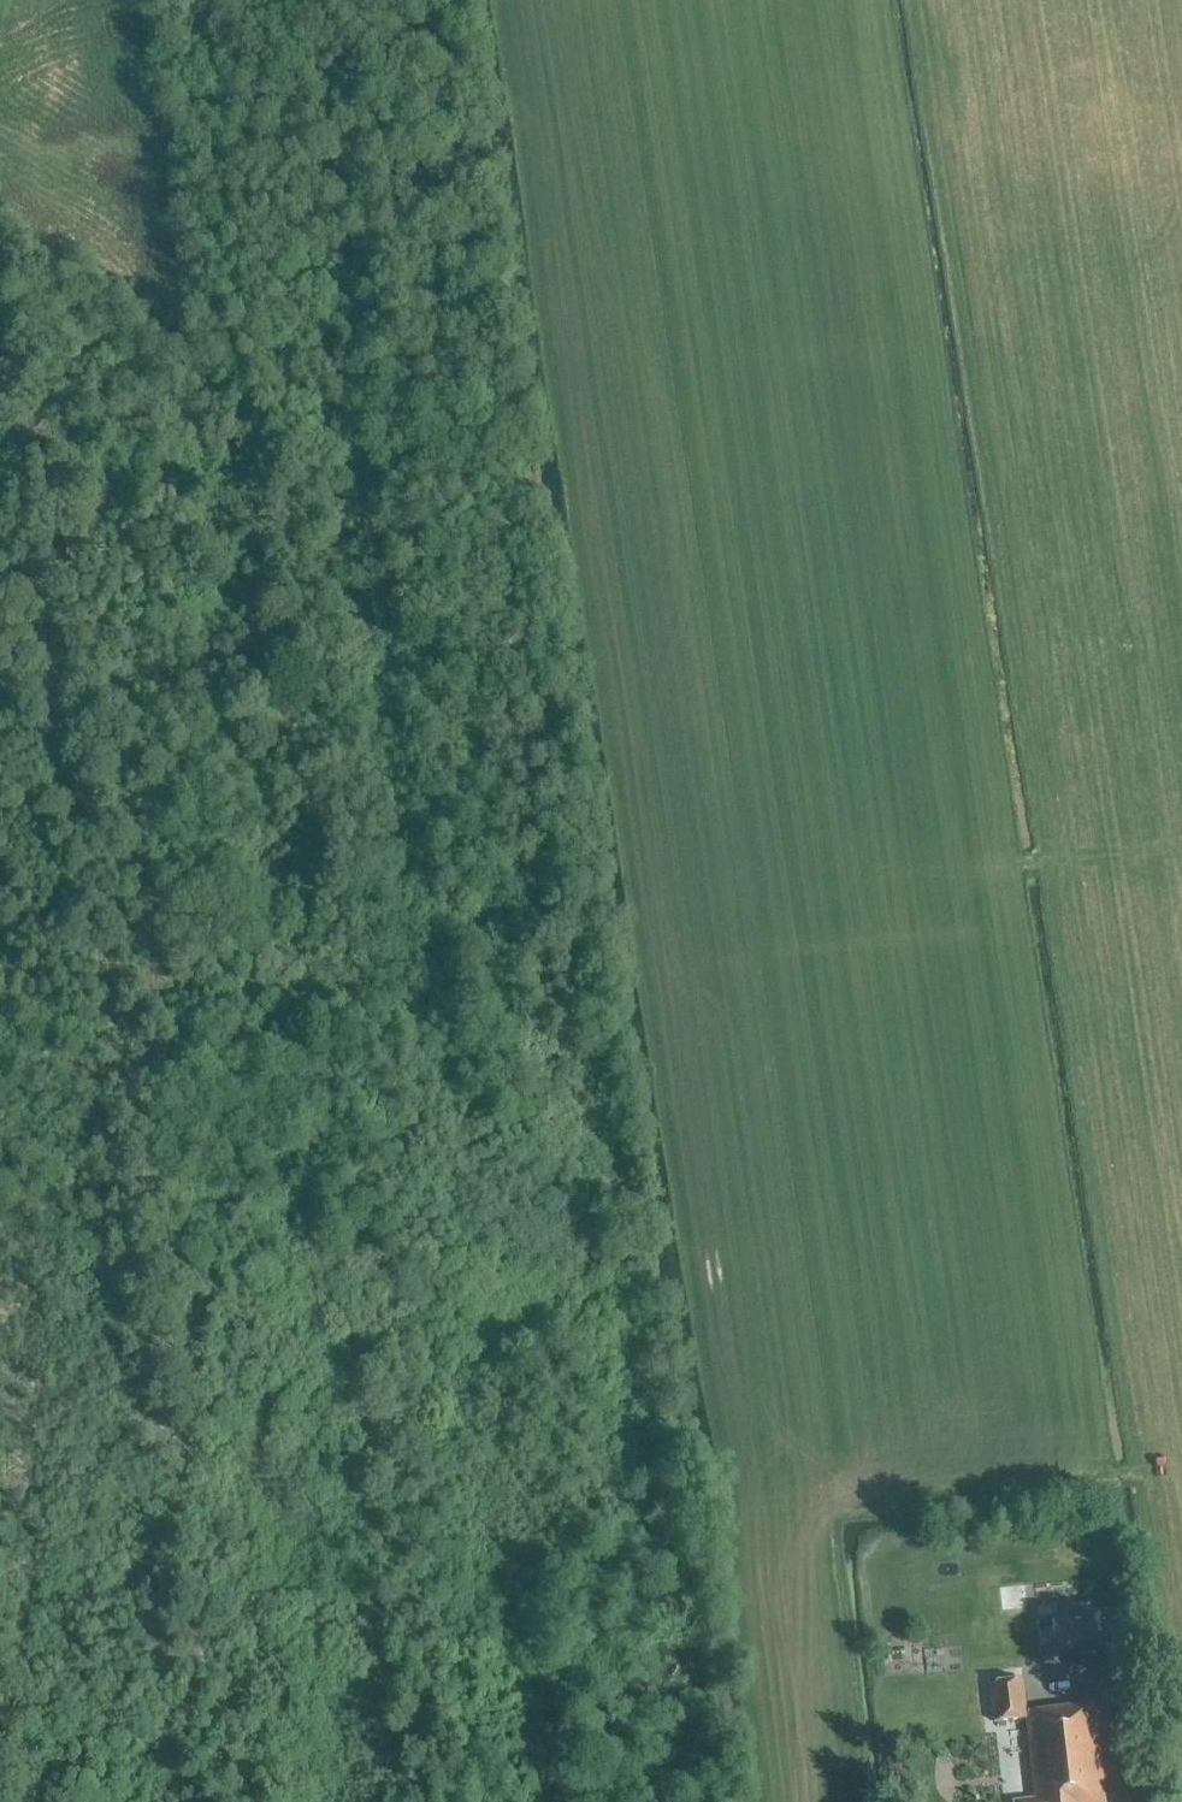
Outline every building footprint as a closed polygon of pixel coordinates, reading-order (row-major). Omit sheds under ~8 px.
[(1098,1654),(1094,1614),(1053,1618),(1054,1630),(1038,1632),(1041,1660),(1098,1654)] [(1097,1702),(1026,1709),(1023,1675),(989,1678),(993,1719),(1026,1715),(1035,1799),(1013,1801),(1107,1801),(1097,1702)]
